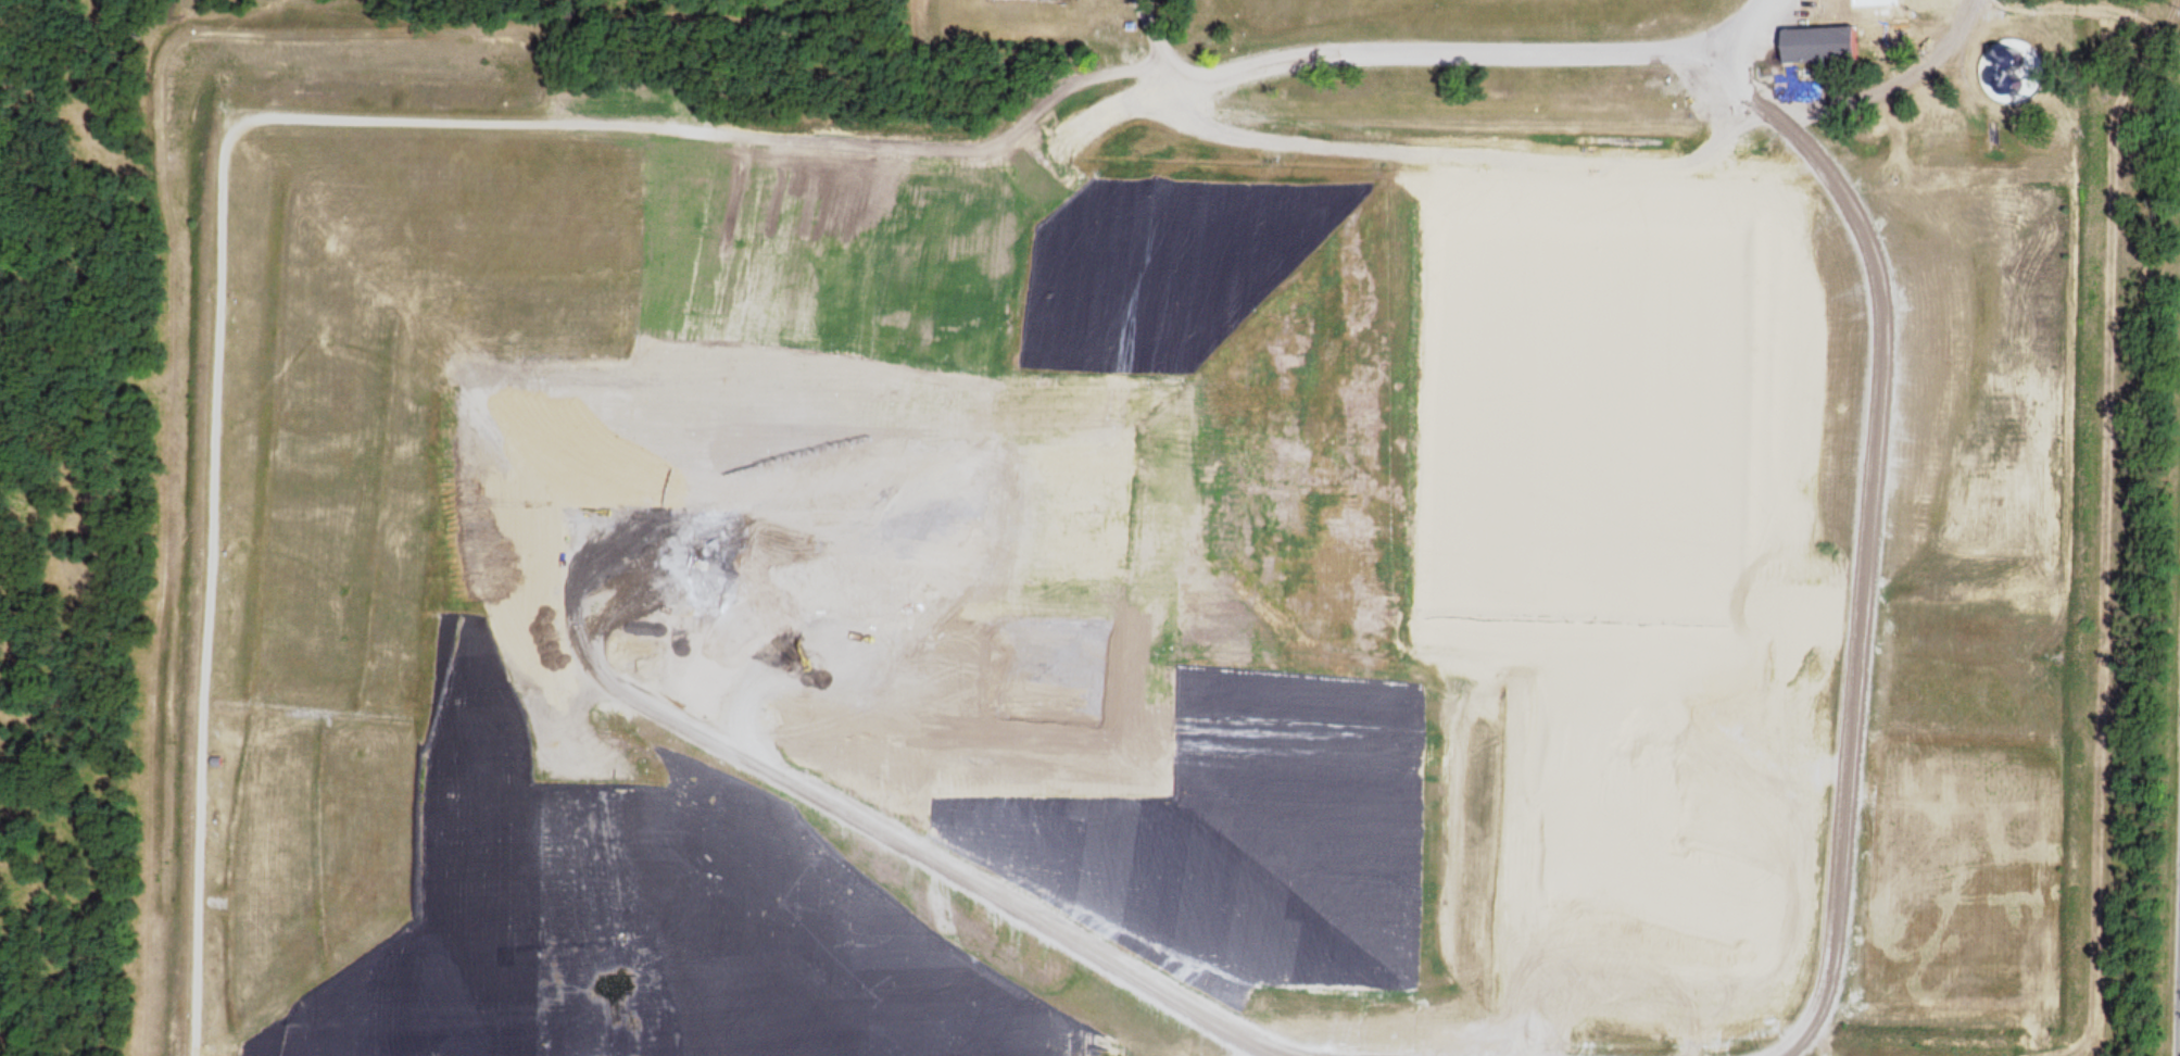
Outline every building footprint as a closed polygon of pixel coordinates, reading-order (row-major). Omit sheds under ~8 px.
[(1780,23),(1781,55),(1853,53),(1852,22),(1780,23)]
